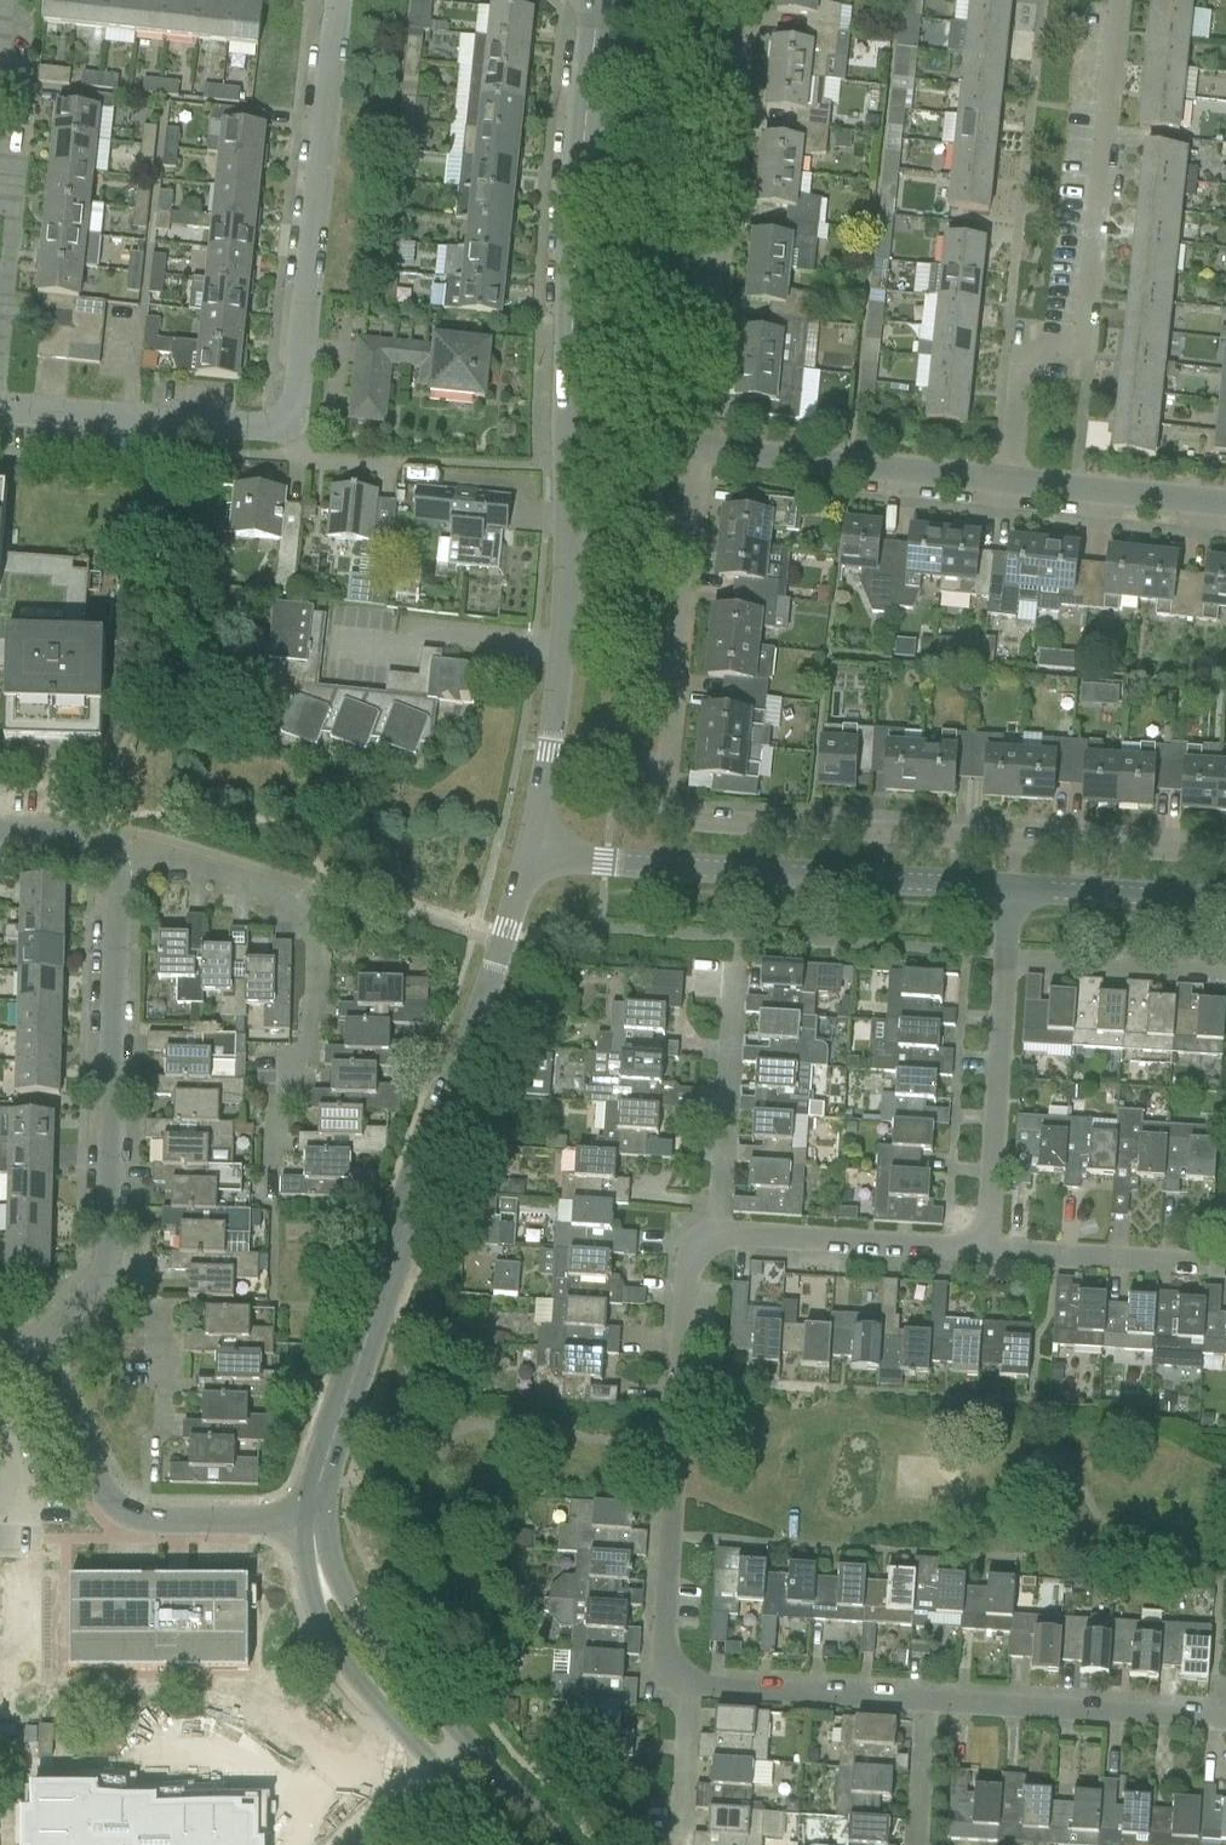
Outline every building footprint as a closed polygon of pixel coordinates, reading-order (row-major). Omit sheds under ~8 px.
[(79,0),(47,0),(44,25),(76,29),(79,0)] [(110,0),(79,0),(76,29),(107,32),(110,0)] [(140,0),(110,0),(107,32),(137,35),(140,0)] [(171,0),(140,0),(137,35),(167,38),(171,0)] [(202,2),(187,0),(171,0),(167,38),(198,42),(202,2)] [(445,35),(446,25),(430,23),(432,2),(412,0),(409,31),(429,33),(445,35)] [(841,8),(819,2),(819,0),(778,0),(777,12),(808,16),(806,30),(838,33),(841,8)] [(917,0),(902,0),(900,18),(915,19),(916,8),(917,0)] [(954,24),(968,25),(1008,30),(1011,0),(956,0),(954,24)] [(228,45),(233,5),(202,2),(198,42),(228,45)] [(258,48),(262,8),(233,5),(228,45),(258,48)] [(1189,40),(1192,9),(1152,5),(1149,36),(1189,40)] [(529,44),(532,13),(493,9),(490,39),(529,44)] [(914,22),(915,19),(900,18),(900,21),(901,21),(900,31),(898,31),(897,48),(912,50),(914,33),(912,32),(913,22),(914,22)] [(1005,61),(1008,30),(968,25),(965,56),(1005,61)] [(774,41),(770,75),(825,81),(828,60),(836,60),(846,61),(849,35),(838,33),(806,30),(805,45),(798,44),(774,41)] [(429,35),(429,33),(409,31),(408,33),(409,33),(409,38),(408,38),(405,61),(421,63),(423,40),(423,35),(429,35)] [(1185,70),(1189,40),(1149,36),(1145,66),(1185,70)] [(526,74),(529,44),(490,39),(475,38),(472,68),(526,74)] [(915,81),(918,51),(912,51),(912,50),(897,48),(893,79),(915,81)] [(1002,91),(1005,61),(965,56),(962,87),(1002,91)] [(418,93),(418,86),(421,63),(405,61),(403,85),(402,91),(418,93)] [(1182,101),(1185,70),(1145,66),(1142,96),(1182,101)] [(70,86),(71,72),(40,68),(38,83),(70,86)] [(523,104),(526,74),(472,68),(469,98),(523,104)] [(99,90),(101,75),(83,74),(81,88),(99,90)] [(118,92),(119,77),(101,75),(99,90),(118,92)] [(770,75),(767,109),(791,111),(798,112),(796,127),(829,130),(830,122),(831,104),(823,102),(825,81),(770,75)] [(912,112),(915,81),(893,79),(890,109),(905,111),(905,112),(912,112)] [(160,96),(161,82),(144,80),(142,94),(160,96)] [(178,98),(180,84),(161,82),(160,96),(178,98)] [(221,103),(222,88),(204,86),(203,101),(221,103)] [(999,121),(1002,91),(962,87),(958,117),(999,121)] [(239,105),(240,90),(222,88),(221,103),(239,105)] [(414,123),(417,100),(418,93),(402,91),(399,121),(414,123)] [(113,111),(114,98),(74,94),(73,107),(58,105),(54,137),(96,142),(99,110),(113,111)] [(1179,132),(1182,101),(1142,96),(1139,128),(1179,132)] [(520,134),(523,104),(469,98),(466,129),(520,134)] [(262,159),(265,127),(263,127),(265,114),(212,108),(211,123),(223,124),(221,142),(209,140),(207,154),(219,155),(262,159)] [(890,109),(888,128),(903,129),(905,112),(905,111),(890,109)] [(865,117),(862,133),(876,135),(878,119),(865,117)] [(995,152),(999,121),(958,117),(955,148),(995,152)] [(155,148),(157,136),(157,129),(144,127),(142,146),(155,148)] [(826,156),(828,136),(829,130),(796,127),(795,141),(764,138),(760,172),(801,176),(803,157),(826,156)] [(517,165),(520,136),(520,134),(466,129),(462,159),(517,165)] [(178,150),(180,131),(166,130),(164,149),(178,150)] [(849,150),(851,132),(837,131),(835,149),(849,150)] [(93,173),(96,142),(54,137),(51,169),(93,173)] [(153,168),(155,148),(142,146),(140,166),(153,168)] [(992,182),(995,152),(955,148),(952,178),(992,182)] [(1140,167),(1139,178),(1196,184),(1198,170),(1185,169),(1187,152),(1170,150),(1146,148),(1145,150),(1146,150),(1144,167),(1140,167)] [(176,170),(178,150),(164,149),(162,169),(176,170)] [(899,172),(901,154),(886,153),(884,170),(899,172)] [(258,191),(262,159),(219,155),(216,186),(258,191)] [(409,184),(411,160),(396,159),(393,182),(409,184)] [(513,195),(517,165),(462,159),(459,189),(513,195)] [(89,205),(93,173),(51,169),(48,201),(89,205)] [(894,217),(899,172),(884,170),(879,216),(894,217)] [(760,172),(757,205),(781,208),(788,209),(786,223),(818,226),(819,226),(821,201),(809,197),(812,177),(801,176),(760,172)] [(989,213),(992,182),(952,178),(949,209),(989,213)] [(1139,178),(1138,190),(1142,190),(1140,209),(1181,214),(1182,198),(1195,199),(1196,184),(1139,178)] [(255,222),(258,191),(216,186),(212,218),(255,222)] [(510,225),(513,195),(459,189),(456,220),(471,221),(510,225)] [(149,211),(151,192),(137,190),(135,210),(149,211)] [(171,214),(173,194),(160,193),(158,212),(171,214)] [(101,238),(104,206),(89,205),(48,201),(45,232),(101,238)] [(1134,228),(1133,239),(1177,244),(1181,214),(1140,209),(1138,228),(1134,228)] [(147,231),(149,211),(135,210),(133,230),(147,231)] [(169,233),(171,214),(158,212),(156,232),(169,233)] [(255,222),(212,218),(188,215),(187,229),(211,232),(209,249),(252,254),(255,222)] [(894,218),(894,217),(879,216),(874,261),(889,263),(893,218),(894,218)] [(402,244),(404,221),(389,219),(387,243),(402,244)] [(507,255),(510,225),(471,221),(468,251),(507,255)] [(754,234),(750,268),(791,272),(813,275),(817,241),(818,226),(786,223),(785,237),(778,237),(754,234)] [(97,270),(101,238),(45,232),(41,264),(83,268),(97,270)] [(982,273),(986,242),(945,237),(942,269),(982,273)] [(1133,239),(1132,251),(1135,251),(1133,270),(1174,274),(1177,244),(1133,239)] [(400,268),(402,244),(387,243),(385,266),(400,268)] [(248,286),(252,254),(209,249),(205,281),(248,286)] [(504,285),(507,255),(468,251),(447,249),(444,279),(447,279),(504,285)] [(142,274),(144,255),(130,254),(128,273),(142,274)] [(165,277),(167,258),(153,256),(151,275),(165,277)] [(886,281),(889,263),(874,261),(872,280),(886,281)] [(79,300),(83,268),(41,264),(38,296),(43,296),(74,299),(79,300)] [(916,266),(913,295),(927,297),(927,298),(939,299),(979,303),(982,273),(942,269),(930,267),(916,266)] [(809,323),(809,322),(811,297),(789,291),(791,272),(750,268),(747,302),(778,305),(776,320),(809,323)] [(1128,288),(1126,300),(1171,305),(1174,274),(1133,270),(1131,289),(1128,288)] [(140,294),(142,274),(128,273),(126,292),(140,294)] [(163,296),(165,277),(151,275),(149,295),(163,296)] [(191,294),(189,311),(202,312),(245,317),(248,286),(205,281),(192,279),(191,294)] [(500,316),(504,285),(447,279),(443,310),(500,316)] [(396,305),(398,282),(383,281),(381,303),(396,305)] [(851,281),(850,296),(863,297),(864,282),(851,281)] [(882,323),(885,294),(870,292),(867,322),(882,323)] [(73,315),(74,299),(43,296),(42,312),(73,315)] [(104,318),(106,303),(79,300),(74,299),(73,315),(104,318)] [(976,333),(979,303),(939,299),(936,329),(976,333)] [(1126,300),(1125,311),(1129,312),(1127,331),(1168,335),(1171,305),(1126,300)] [(71,330),(73,315),(42,312),(40,327),(56,329),(71,330)] [(242,349),(245,317),(202,312),(198,344),(242,349)] [(102,334),(104,318),(73,315),(71,330),(102,334)] [(158,340),(160,321),(146,319),(144,338),(158,340)] [(744,331),(740,364),(804,371),(809,323),(776,320),(775,334),(768,333),(744,331)] [(879,354),(882,323),(867,322),(864,352),(879,354)] [(53,360),(56,329),(40,327),(37,358),(53,360)] [(68,362),(70,346),(71,330),(56,329),(53,360),(68,362)] [(972,364),(976,333),(936,329),(934,347),(919,345),(917,358),(933,360),(972,364)] [(101,349),(102,341),(102,334),(71,330),(70,346),(101,349)] [(1121,349),(1120,361),(1164,365),(1168,335),(1127,331),(1125,350),(1121,349)] [(484,398),(490,344),(467,342),(468,339),(434,336),(432,346),(384,341),(384,344),(359,341),(350,419),(383,422),(390,358),(433,362),(430,393),(460,396),(484,398)] [(172,357),(174,342),(158,340),(144,338),(143,353),(172,357)] [(247,381),(248,364),(240,363),(242,349),(198,344),(184,342),(182,356),(185,359),(184,375),(238,381),(247,381)] [(99,365),(101,349),(70,346),(68,362),(99,365)] [(876,384),(879,354),(864,352),(861,383),(876,384)] [(969,395),(972,364),(933,360),(929,391),(969,395)] [(1120,361),(1119,372),(1122,372),(1120,391),(1161,396),(1163,379),(1173,381),(1175,366),(1164,365),(1120,361)] [(740,364),(737,398),(768,401),(766,417),(798,421),(801,397),(803,375),(804,372),(804,371),(740,364)] [(874,403),(876,384),(861,383),(859,401),(874,403)] [(966,425),(969,395),(929,391),(926,421),(966,425)] [(1115,410),(1113,421),(1158,426),(1161,396),(1120,391),(1118,410),(1115,410)] [(1219,402),(1215,432),(1225,433),(1225,403),(1219,402)] [(837,418),(836,434),(849,435),(851,420),(837,418)] [(1113,421),(1112,433),(1116,433),(1114,451),(1113,451),(1113,453),(1155,457),(1158,426),(1113,421)] [(1215,432),(1214,450),(1225,452),(1225,433),(1215,432)] [(226,505),(225,519),(232,520),(230,536),(234,536),(279,541),(273,595),(288,596),(294,597),(301,531),(303,506),(280,504),(281,497),(285,498),(286,491),(235,485),(233,506),(226,505)] [(413,523),(413,528),(438,531),(438,525),(452,526),(447,566),(488,571),(488,576),(503,577),(506,546),(498,545),(499,531),(502,531),(505,503),(506,497),(477,495),(477,489),(455,486),(455,492),(416,488),(414,512),(413,523)] [(329,522),(327,539),(362,543),(360,558),(377,559),(375,580),(352,578),(350,603),(385,606),(390,560),(392,538),(393,528),(391,528),(374,526),(377,500),(378,492),(358,490),(358,489),(352,488),(352,490),(339,488),(333,488),(331,508),(329,522)] [(404,505),(405,494),(396,493),(395,504),(404,505)] [(799,533),(802,503),(743,497),(743,498),(750,498),(749,513),(725,511),(722,545),(768,550),(770,530),(799,533)] [(844,548),(841,572),(861,574),(859,586),(872,614),(887,616),(888,609),(894,552),(878,550),(881,527),(846,524),(844,548)] [(894,552),(888,609),(912,611),(919,592),(920,581),(921,581),(941,583),(946,534),(912,530),(910,553),(894,552)] [(941,583),(939,594),(958,596),(989,599),(993,562),(979,560),(977,560),(979,537),(946,534),(941,583)] [(1038,605),(1044,544),(1011,541),(1008,563),(1004,563),(993,562),(989,599),(987,615),(1017,618),(1019,603),(1038,605)] [(820,544),(819,555),(830,556),(831,545),(820,544)] [(1088,610),(1092,572),(1076,571),(1078,548),(1044,544),(1038,605),(1037,611),(1058,614),(1059,607),(1088,610)] [(777,601),(780,570),(766,569),(768,550),(722,545),(719,567),(718,578),(742,581),(741,586),(740,596),(733,595),(733,596),(777,601)] [(1138,604),(1143,555),(1110,551),(1107,574),(1092,572),(1088,610),(1118,613),(1119,602),(1138,604)] [(1186,621),(1190,583),(1175,581),(1177,558),(1143,555),(1138,604),(1157,606),(1155,617),(1186,621)] [(7,673),(8,635),(84,637),(89,573),(73,572),(74,562),(2,557),(0,589),(0,673),(7,673)] [(1208,562),(1206,584),(1190,583),(1186,621),(1217,624),(1218,612),(1225,613),(1225,563),(1208,562)] [(819,588),(817,604),(827,605),(829,589),(819,588)] [(774,631),(777,601),(733,596),(740,597),(738,612),(715,610),(711,644),(757,648),(759,629),(774,631)] [(300,607),(275,604),(274,606),(270,641),(271,641),(269,662),(279,663),(276,695),(277,695),(273,728),(274,728),(275,727),(283,728),(281,733),(316,746),(321,733),(332,734),(330,738),(366,752),(371,738),(381,739),(380,743),(415,757),(420,743),(431,744),(432,744),(437,701),(472,705),(473,706),(477,667),(468,666),(468,665),(441,662),(442,653),(422,651),(419,677),(388,674),(385,694),(318,687),(326,615),(313,613),(314,609),(309,608),(309,607),(301,606),(300,607)] [(876,618),(874,633),(884,634),(885,619),(876,618)] [(106,637),(84,637),(8,635),(7,673),(5,742),(103,744),(106,637)] [(896,640),(894,658),(914,660),(916,642),(896,640)] [(920,641),(919,656),(932,657),(933,642),(920,641)] [(984,641),(982,663),(992,664),(994,642),(984,641)] [(709,667),(708,677),(724,679),(731,680),(729,695),(722,694),(722,695),(766,699),(768,680),(772,681),(775,650),(757,648),(711,644),(709,667)] [(936,645),(935,660),(950,661),(951,646),(936,645)] [(1038,650),(1037,666),(1078,669),(1080,653),(1038,650)] [(1081,688),(1080,705),(1099,706),(1116,707),(1117,690),(1100,689),(1081,688)] [(766,699),(722,695),(729,696),(728,711),(705,708),(701,742),(761,749),(768,749),(769,748),(767,748),(769,729),(763,728),(766,699)] [(871,768),(874,730),(825,727),(821,763),(819,787),(854,790),(855,767),(871,768)] [(919,794),(922,746),(923,733),(874,730),(871,768),(887,769),(886,791),(919,794)] [(970,774),(973,737),(942,735),(941,747),(922,746),(919,794),(953,796),(955,773),(970,774)] [(1019,800),(1022,751),(1003,750),(1003,738),(973,737),(970,774),(986,775),(985,798),(1019,800)] [(1070,780),(1072,742),(1041,740),(1040,752),(1022,751),(1019,800),(1052,802),(1054,779),(1070,780)] [(761,749),(701,742),(697,776),(721,778),(719,793),(712,793),(712,794),(714,794),(742,797),(756,798),(757,784),(759,769),(761,749)] [(1118,806),(1121,757),(1102,756),(1102,744),(1072,742),(1070,780),(1085,781),(1084,804),(1118,806)] [(1169,786),(1171,749),(1141,747),(1139,758),(1121,757),(1118,806),(1152,808),(1153,785),(1169,786)] [(1217,812),(1220,764),(1201,762),(1201,750),(1171,749),(1169,786),(1184,787),(1183,810),(1217,812)] [(1220,764),(1217,812),(1225,813),(1225,764),(1220,764)] [(65,889),(65,881),(23,880),(22,911),(64,912),(65,889)] [(63,942),(64,912),(22,911),(21,928),(5,928),(5,941),(21,941),(63,942)] [(159,953),(158,981),(177,981),(177,1005),(191,1006),(190,1026),(201,1027),(201,1006),(202,1006),(203,994),(203,949),(204,949),(204,917),(186,917),(186,932),(186,936),(177,936),(161,935),(159,935),(159,953)] [(203,949),(203,994),(220,994),(220,1018),(235,1018),(244,1019),(246,1019),(247,1007),(246,1007),(247,962),(248,933),(229,932),(229,949),(204,949),(203,949)] [(63,944),(63,942),(21,941),(20,972),(62,973),(62,972),(63,944)] [(247,962),(246,1007),(247,1007),(264,1008),(263,1031),(289,1032),(291,946),(273,946),(272,962),(247,962)] [(745,1011),(745,1015),(760,1016),(814,1019),(816,992),(827,993),(828,981),(839,982),(851,983),(852,970),(840,970),(829,969),(817,968),(763,964),(763,965),(761,993),(763,994),(763,991),(768,992),(773,992),(772,1000),(767,1000),(746,998),(745,1011)] [(62,981),(62,973),(20,972),(19,1002),(62,1004),(62,981)] [(599,1035),(598,1056),(609,1056),(652,1059),(652,1058),(653,1043),(653,1034),(663,1035),(662,1037),(665,1037),(666,1010),(681,1011),(682,1000),(683,975),(667,974),(651,973),(650,989),(644,989),(643,1007),(625,1005),(612,1005),(610,1036),(599,1035)] [(958,978),(958,977),(889,973),(886,1023),(940,1026),(940,1027),(954,1028),(955,1012),(930,1011),(930,1004),(941,1005),(943,977),(958,978)] [(1049,1004),(1040,1003),(1041,977),(1026,976),(1022,1045),(1071,1048),(1075,994),(1047,992),(1047,994),(1049,994),(1049,1004)] [(358,980),(358,1009),(363,1009),(362,1024),(391,1025),(391,1024),(427,1026),(427,1001),(428,1001),(429,981),(427,981),(404,981),(358,980)] [(1090,995),(1091,981),(1076,980),(1077,981),(1076,994),(1075,994),(1071,1048),(1122,1051),(1125,997),(1090,995)] [(1172,1054),(1175,1012),(1175,1000),(1141,998),(1141,984),(1126,983),(1125,997),(1122,1051),(1172,1054)] [(568,996),(563,1017),(574,1019),(579,999),(568,996)] [(61,1034),(62,1004),(19,1002),(18,1033),(61,1034)] [(1222,1058),(1225,1003),(1196,1002),(1196,1003),(1198,1003),(1198,1013),(1175,1012),(1172,1054),(1222,1058)] [(760,1016),(758,1043),(770,1044),(769,1051),(768,1066),(797,1068),(797,1067),(811,1068),(826,1069),(827,1054),(827,1052),(826,1050),(825,1048),(823,1047),(821,1046),(815,1046),(816,1019),(814,1019),(760,1016)] [(235,1037),(244,1037),(244,1019),(235,1018),(235,1037)] [(338,1024),(345,1024),(344,1052),(349,1053),(349,1067),(377,1068),(377,1069),(402,1070),(413,1070),(414,1052),(414,1044),(390,1043),(391,1025),(362,1024),(338,1023),(338,1024)] [(873,1045),(872,1072),(882,1073),(897,1074),(937,1076),(937,1077),(951,1078),(951,1077),(952,1062),(938,1061),(938,1051),(940,1027),(940,1026),(886,1023),(884,1046),(873,1045)] [(189,1027),(189,1036),(200,1036),(201,1027),(189,1027)] [(61,1040),(61,1034),(18,1033),(17,1063),(60,1065),(60,1051),(61,1040)] [(148,1035),(147,1053),(162,1054),(162,1053),(166,1053),(166,1079),(165,1079),(165,1080),(180,1080),(180,1079),(210,1080),(235,1080),(243,1080),(244,1057),(244,1037),(235,1037),(200,1036),(189,1036),(172,1035),(158,1035),(148,1035)] [(584,1088),(584,1100),(588,1100),(588,1105),(605,1106),(660,1109),(675,1110),(676,1094),(661,1093),(664,1060),(664,1059),(652,1058),(652,1059),(609,1056),(598,1056),(587,1055),(585,1076),(590,1076),(589,1088),(584,1088)] [(847,1059),(847,1069),(849,1069),(859,1070),(859,1059),(847,1059)] [(59,1096),(60,1065),(17,1063),(17,1095),(59,1096)] [(766,1094),(765,1115),(794,1117),(808,1118),(809,1103),(812,1104),(813,1094),(810,1093),(811,1068),(797,1067),(797,1068),(768,1066),(757,1065),(757,1066),(755,1093),(766,1094)] [(324,1066),(324,1067),(332,1067),(331,1093),(331,1110),(364,1111),(364,1112),(386,1113),(388,1113),(399,1113),(400,1113),(401,1087),(377,1086),(377,1069),(377,1068),(349,1067),(324,1066)] [(1020,1068),(1019,1082),(1033,1082),(1033,1074),(1029,1068),(1020,1068)] [(1070,1071),(1069,1084),(1082,1085),(1083,1079),(1076,1072),(1070,1071)] [(879,1122),(879,1124),(894,1125),(894,1123),(933,1126),(933,1127),(948,1128),(948,1127),(949,1111),(925,1110),(925,1102),(933,1102),(933,1104),(935,1104),(937,1077),(937,1076),(897,1074),(897,1075),(895,1096),(881,1095),(879,1122)] [(151,1096),(151,1097),(175,1098),(174,1123),(174,1124),(218,1125),(218,1124),(218,1106),(243,1106),(243,1102),(243,1080),(235,1080),(210,1080),(180,1079),(180,1080),(165,1080),(165,1079),(151,1078),(151,1079),(151,1096)] [(530,1079),(525,1097),(549,1099),(550,1081),(530,1079)] [(1070,1089),(1069,1102),(1076,1102),(1081,1098),(1082,1090),(1070,1089)] [(596,1138),(595,1153),(602,1154),(618,1155),(618,1157),(671,1160),(672,1159),(672,1145),(647,1142),(647,1134),(656,1135),(656,1137),(658,1137),(660,1109),(605,1106),(603,1139),(596,1138)] [(312,1110),(312,1111),(319,1111),(318,1139),(323,1139),(323,1153),(323,1155),(351,1156),(374,1156),(386,1156),(387,1156),(387,1130),(364,1130),(364,1112),(364,1111),(331,1110),(312,1110)] [(1163,1180),(1166,1126),(1143,1125),(1144,1112),(1117,1111),(1116,1137),(1113,1177),(1112,1192),(1125,1193),(1129,1189),(1130,1178),(1163,1180)] [(53,1146),(54,1115),(11,1114),(10,1145),(53,1146)] [(750,1164),(750,1165),(805,1168),(806,1154),(792,1153),(794,1117),(765,1115),(754,1114),(752,1143),(763,1144),(762,1165),(750,1164)] [(1063,1174),(1067,1120),(1017,1117),(1013,1185),(1029,1187),(1030,1172),(1063,1174)] [(1063,1174),(1062,1189),(1079,1190),(1080,1175),(1113,1177),(1116,1137),(1091,1135),(1092,1121),(1067,1120),(1063,1174)] [(145,1123),(145,1140),(164,1141),(163,1166),(163,1167),(173,1168),(177,1168),(177,1167),(207,1168),(231,1168),(231,1149),(232,1124),(218,1124),(218,1125),(174,1124),(174,1123),(150,1122),(145,1122),(145,1123)] [(877,1147),(876,1172),(919,1175),(919,1174),(921,1153),(932,1154),(933,1127),(933,1126),(894,1123),(894,1125),(892,1148),(877,1147)] [(846,1125),(845,1137),(855,1138),(856,1125),(846,1125)] [(1214,1183),(1218,1129),(1166,1126),(1163,1180),(1162,1195),(1178,1196),(1179,1181),(1214,1183)] [(550,1139),(549,1151),(563,1152),(564,1140),(550,1139)] [(10,1176),(52,1177),(53,1152),(53,1146),(10,1145),(10,1162),(0,1162),(0,1175),(10,1176)] [(575,1176),(573,1203),(602,1205),(602,1204),(603,1191),(615,1192),(616,1180),(618,1157),(618,1155),(602,1154),(576,1152),(575,1176)] [(281,1179),(280,1197),(374,1200),(374,1173),(350,1172),(351,1156),(323,1155),(323,1153),(299,1153),(299,1154),(305,1154),(304,1179),(281,1179)] [(801,1219),(803,1194),(805,1168),(750,1165),(748,1193),(760,1194),(760,1201),(734,1199),(733,1213),(733,1214),(801,1219)] [(154,1166),(153,1184),(166,1184),(166,1194),(173,1195),(172,1211),(182,1212),(182,1211),(186,1211),(215,1212),(215,1211),(216,1193),(240,1194),(241,1168),(231,1168),(207,1168),(177,1167),(177,1168),(173,1168),(163,1167),(163,1166),(154,1166)] [(942,1227),(943,1210),(928,1209),(930,1175),(919,1174),(919,1175),(876,1172),(873,1222),(942,1227)] [(52,1184),(52,1177),(10,1176),(9,1206),(51,1207),(51,1204),(52,1184)] [(509,1182),(508,1198),(522,1199),(523,1183),(509,1182)] [(478,1196),(473,1246),(475,1246),(498,1248),(499,1246),(514,1247),(515,1227),(500,1226),(500,1219),(495,1219),(496,1197),(478,1196)] [(554,1231),(553,1240),(557,1240),(556,1253),(610,1256),(610,1255),(624,1256),(624,1257),(635,1258),(636,1241),(611,1240),(611,1232),(613,1205),(602,1204),(602,1205),(573,1203),(571,1226),(558,1225),(557,1231),(554,1231)] [(50,1238),(51,1207),(9,1206),(8,1237),(50,1238)] [(162,1210),(161,1228),(176,1229),(176,1239),(181,1239),(180,1254),(180,1255),(194,1256),(194,1255),(226,1256),(226,1255),(248,1256),(249,1229),(249,1212),(215,1211),(215,1212),(186,1211),(182,1211),(182,1212),(172,1211),(171,1211),(171,1210),(162,1210)] [(839,1210),(839,1221),(855,1221),(856,1211),(839,1210)] [(249,1212),(249,1229),(261,1229),(261,1212),(249,1212)] [(50,1269),(50,1238),(8,1237),(7,1268),(50,1269)] [(170,1255),(170,1272),(189,1273),(189,1299),(213,1300),(233,1300),(234,1281),(258,1282),(258,1272),(258,1256),(248,1256),(226,1255),(226,1256),(194,1255),(194,1256),(180,1255),(180,1254),(171,1253),(170,1255)] [(554,1277),(553,1302),(607,1305),(607,1306),(622,1307),(622,1306),(623,1289),(617,1289),(618,1279),(611,1278),(611,1277),(612,1272),(609,1272),(610,1256),(556,1253),(554,1277)] [(749,1263),(748,1275),(760,1276),(761,1264),(749,1263)] [(518,1295),(520,1265),(496,1264),(494,1293),(518,1295)] [(930,1335),(898,1332),(899,1318),(896,1318),(898,1283),(883,1282),(881,1317),(879,1361),(878,1372),(878,1387),(902,1388),(903,1374),(909,1374),(909,1377),(915,1377),(915,1374),(928,1375),(931,1320),(930,1335)] [(731,1307),(729,1352),(753,1353),(753,1363),(751,1363),(751,1365),(778,1366),(779,1366),(780,1355),(779,1354),(781,1325),(782,1311),(747,1309),(749,1285),(733,1285),(732,1288),(731,1307)] [(977,1377),(981,1323),(944,1321),(947,1286),(933,1286),(931,1320),(928,1375),(929,1375),(929,1364),(950,1365),(950,1376),(977,1377)] [(1201,1356),(1225,1358),(1225,1314),(1219,1314),(1221,1288),(1210,1287),(1209,1287),(1206,1287),(1205,1301),(1204,1301),(1201,1356)] [(1054,1316),(1052,1347),(1101,1350),(1104,1304),(1106,1304),(1106,1296),(1104,1296),(1081,1294),(1080,1307),(1055,1305),(1054,1316)] [(1104,1304),(1101,1350),(1151,1354),(1154,1299),(1127,1297),(1127,1299),(1130,1300),(1129,1305),(1106,1304),(1104,1304)] [(1151,1354),(1150,1368),(1200,1371),(1201,1356),(1204,1301),(1154,1299),(1151,1354)] [(539,1332),(538,1351),(550,1351),(604,1355),(617,1356),(618,1357),(619,1357),(620,1341),(605,1340),(605,1329),(607,1306),(607,1305),(553,1302),(551,1326),(547,1325),(539,1332)] [(274,1357),(274,1331),(251,1330),(251,1311),(230,1310),(206,1309),(204,1349),(204,1353),(188,1352),(188,1353),(206,1354),(264,1355),(264,1356),(274,1357)] [(879,1361),(881,1317),(831,1314),(831,1328),(828,1369),(829,1369),(830,1358),(850,1359),(850,1370),(878,1372),(879,1361)] [(1028,1381),(1031,1326),(981,1323),(977,1377),(978,1378),(979,1366),(999,1368),(999,1379),(1028,1381)] [(828,1369),(831,1328),(781,1325),(779,1354),(780,1355),(800,1356),(800,1367),(828,1369)] [(504,1347),(505,1335),(489,1333),(488,1345),(504,1347)] [(535,1395),(535,1402),(600,1405),(602,1405),(614,1406),(614,1407),(616,1407),(616,1406),(617,1390),(614,1390),(590,1388),(591,1381),(600,1381),(600,1383),(602,1383),(604,1355),(550,1351),(538,1351),(535,1395)] [(249,1399),(249,1400),(285,1401),(285,1374),(262,1374),(262,1372),(263,1356),(264,1356),(264,1355),(206,1354),(188,1353),(188,1354),(216,1355),(216,1374),(216,1380),(197,1379),(196,1397),(196,1396),(196,1397),(249,1399)] [(1053,1365),(1052,1382),(1062,1383),(1063,1365),(1053,1365)] [(183,1440),(183,1441),(190,1441),(219,1441),(220,1427),(232,1427),(232,1442),(236,1442),(236,1443),(259,1443),(271,1444),(272,1418),(249,1417),(249,1400),(249,1399),(196,1397),(196,1398),(203,1398),(202,1440),(183,1440)] [(1202,1415),(1201,1427),(1212,1428),(1214,1416),(1202,1415)] [(258,1487),(258,1461),(236,1460),(236,1443),(236,1442),(232,1442),(219,1441),(190,1441),(189,1467),(170,1466),(170,1471),(170,1484),(258,1487)] [(632,1535),(634,1506),(571,1502),(569,1528),(560,1528),(559,1552),(577,1553),(620,1556),(621,1535),(632,1535)] [(514,1533),(513,1549),(529,1550),(530,1534),(517,1533),(514,1533)] [(716,1545),(712,1615),(737,1617),(738,1602),(762,1604),(765,1564),(737,1562),(732,1562),(732,1551),(718,1550),(718,1546),(716,1545)] [(631,1557),(620,1556),(577,1553),(575,1578),(563,1577),(550,1590),(550,1601),(573,1603),(616,1605),(618,1584),(629,1585),(631,1557)] [(961,1617),(964,1577),(930,1575),(931,1560),(915,1559),(914,1574),(910,1628),(925,1629),(926,1615),(961,1617)] [(786,1576),(766,1575),(766,1564),(765,1564),(762,1604),(763,1604),(762,1618),(811,1621),(815,1567),(787,1565),(786,1576)] [(961,1617),(960,1631),(1009,1634),(1010,1634),(1011,1616),(1013,1616),(1015,1580),(1016,1565),(1015,1565),(1014,1580),(986,1578),(985,1589),(965,1588),(963,1588),(961,1617)] [(837,1580),(815,1578),(816,1567),(815,1567),(811,1621),(861,1624),(864,1570),(837,1569),(837,1580)] [(886,1583),(865,1581),(866,1570),(864,1570),(861,1624),(910,1628),(914,1574),(887,1572),(886,1583)] [(70,1579),(70,1672),(249,1672),(249,1579),(160,1579),(70,1579)] [(1021,1581),(1021,1589),(1035,1590),(1036,1582),(1036,1580),(1021,1579),(1021,1581)] [(511,1587),(511,1599),(525,1600),(525,1588),(511,1587)] [(510,1601),(510,1611),(520,1612),(520,1602),(510,1601)] [(572,1629),(570,1654),(624,1657),(625,1641),(614,1640),(614,1634),(626,1635),(628,1606),(616,1605),(573,1603),(550,1601),(544,1601),(543,1614),(548,1614),(560,1629),(572,1629)] [(1009,1634),(1008,1658),(1031,1660),(1030,1671),(1058,1673),(1059,1661),(1058,1661),(1061,1619),(1013,1616),(1011,1616),(1010,1634),(1009,1634)] [(1107,1676),(1111,1622),(1061,1619),(1058,1661),(1059,1661),(1080,1663),(1079,1674),(1107,1676)] [(1157,1679),(1161,1626),(1111,1622),(1107,1676),(1108,1676),(1109,1665),(1130,1666),(1129,1678),(1157,1679)] [(1207,1698),(1211,1629),(1161,1626),(1157,1679),(1158,1680),(1159,1668),(1180,1669),(1179,1681),(1207,1683),(1206,1698),(1207,1698)] [(724,1647),(724,1654),(740,1655),(741,1644),(725,1643),(724,1647)] [(861,1645),(860,1655),(873,1656),(874,1646),(861,1645)] [(911,1646),(910,1654),(929,1656),(930,1647),(911,1646)] [(822,1648),(821,1660),(834,1661),(835,1649),(822,1648)] [(550,1702),(566,1703),(621,1707),(635,1708),(637,1691),(622,1690),(624,1657),(570,1654),(568,1678),(552,1677),(550,1702)] [(507,1701),(506,1722),(517,1722),(518,1702),(507,1701)] [(632,1758),(633,1742),(619,1741),(621,1707),(566,1703),(565,1729),(563,1753),(632,1758)] [(699,1746),(698,1760),(713,1761),(767,1764),(770,1714),(716,1710),(714,1737),(713,1747),(699,1746)] [(894,1751),(896,1721),(842,1718),(841,1742),(839,1769),(893,1772),(881,1771),(882,1750),(894,1751)] [(807,1750),(806,1764),(817,1765),(818,1751),(807,1750)] [(696,1786),(695,1810),(709,1810),(710,1810),(750,1812),(751,1804),(751,1786),(771,1787),(773,1764),(767,1764),(713,1761),(711,1787),(696,1786)] [(836,1818),(878,1820),(879,1800),(891,1800),(893,1772),(839,1769),(836,1818)] [(972,1799),(966,1799),(968,1772),(952,1771),(947,1840),(996,1843),(999,1789),(973,1787),(972,1799)] [(1016,1776),(1001,1775),(1000,1789),(999,1789),(996,1843),(1028,1844),(1047,1844),(1050,1792),(1015,1790),(1016,1776)] [(1201,1787),(1200,1787),(1199,1801),(1172,1800),(1171,1812),(1150,1810),(1151,1798),(1150,1798),(1147,1844),(1197,1844),(1201,1787)] [(1214,1802),(1215,1788),(1201,1787),(1197,1844),(1225,1844),(1225,1803),(1214,1802)] [(259,1843),(258,1808),(214,1807),(214,1798),(185,1798),(182,1798),(182,1808),(156,1808),(156,1798),(98,1798),(98,1788),(88,1788),(33,1788),(33,1812),(33,1844),(258,1844),(259,1843)] [(1050,1804),(1051,1792),(1050,1792),(1047,1844),(1096,1844),(1100,1795),(1072,1793),(1071,1806),(1050,1804)] [(1100,1807),(1101,1795),(1100,1795),(1096,1844),(1147,1844),(1150,1798),(1122,1797),(1121,1808),(1100,1807)] [(786,1801),(785,1814),(798,1815),(799,1802),(786,1801)] [(751,1804),(750,1812),(761,1813),(761,1805),(751,1804)] [(693,1844),(762,1844),(763,1839),(764,1813),(761,1813),(750,1812),(710,1810),(709,1810),(708,1835),(707,1844),(696,1844),(693,1844)] [(898,1822),(878,1820),(836,1818),(836,1819),(849,1820),(849,1831),(846,1831),(846,1839),(848,1839),(848,1844),(888,1844),(889,1836),(892,1836),(893,1837),(898,1822)]
